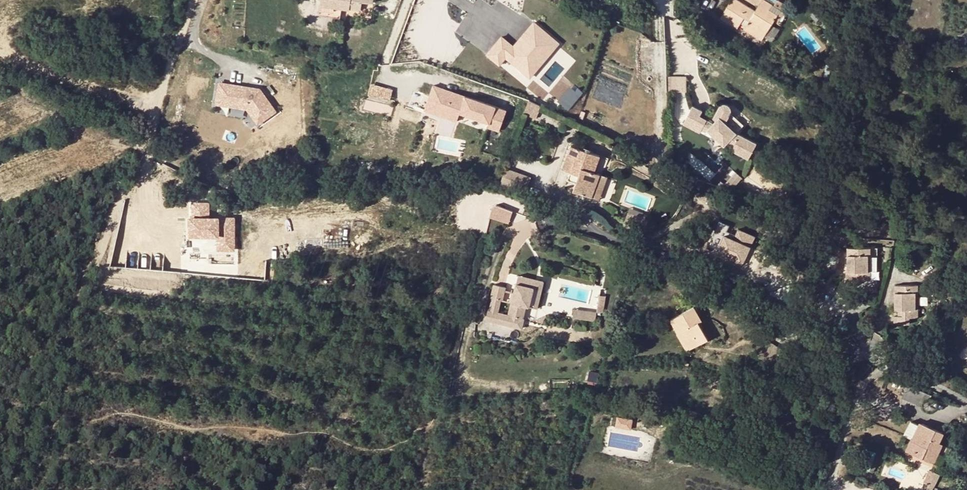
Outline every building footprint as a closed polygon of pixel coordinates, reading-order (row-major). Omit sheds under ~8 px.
[(321,6),(350,10),(350,9),(362,10),(363,2),(372,3),(372,0),(321,0),(321,6)] [(746,26),(763,37),(774,20),(780,24),(791,7),(779,0),(749,0),(757,5),(754,10),(738,0),(731,0),(720,18),(737,28),(741,23),(746,26)] [(528,74),(556,38),(529,17),(510,42),(498,33),(484,51),(498,62),(503,55),(528,74)] [(744,30),(761,40),(763,37),(746,26),(744,30)] [(679,75),(667,75),(667,87),(680,87),(679,75)] [(390,103),(394,88),(372,81),(364,107),(391,116),(395,105),(390,103)] [(220,82),(217,106),(249,111),(260,126),(279,112),(261,88),(220,82)] [(431,83),(423,109),(448,118),(450,111),(457,113),(487,124),(490,117),(502,121),(506,109),(431,83)] [(574,87),(567,83),(557,97),(569,106),(583,88),(576,84),(574,87)] [(524,111),(536,118),(541,106),(528,100),(524,111)] [(712,123),(705,119),(703,123),(697,120),(699,116),(700,113),(692,109),(684,124),(692,128),(694,125),(700,129),(705,132),(707,131),(723,146),(727,142),(732,145),(729,150),(746,159),(754,144),(735,133),(724,123),(730,112),(730,109),(728,106),(724,104),(722,105),(719,106),(712,119),(714,121),(712,123)] [(450,111),(448,118),(455,120),(457,113),(450,111)] [(490,117),(487,124),(487,126),(498,130),(502,121),(490,117)] [(577,174),(575,182),(572,190),(586,195),(593,172),(599,156),(569,145),(560,169),(568,171),(577,174)] [(535,178),(508,168),(502,185),(529,195),(535,178)] [(566,179),(575,182),(577,174),(568,171),(566,179)] [(593,172),(586,195),(598,199),(606,176),(593,172)] [(741,181),(735,175),(727,184),(733,190),(741,181)] [(489,212),(495,214),(499,202),(490,209),(489,212)] [(515,208),(499,202),(495,214),(511,219),(515,208)] [(236,245),(235,215),(212,215),(212,203),(197,203),(197,216),(192,216),(192,235),(220,234),(221,245),(236,245)] [(627,213),(624,222),(644,229),(647,219),(627,213)] [(726,225),(716,221),(713,231),(722,234),(715,254),(741,264),(752,235),(735,228),(733,234),(732,238),(723,235),(724,230),(726,225)] [(845,270),(854,270),(854,279),(869,279),(870,247),(846,247),(845,270)] [(854,285),(854,279),(854,270),(845,270),(844,270),(844,285),(854,285)] [(544,280),(517,273),(515,280),(530,285),(525,303),(536,306),(544,280)] [(824,279),(805,274),(799,293),(804,295),(808,281),(822,285),(824,279)] [(486,304),(490,305),(488,312),(521,317),(525,303),(530,285),(515,280),(507,309),(496,306),(497,299),(500,300),(504,286),(491,283),(486,304)] [(822,285),(808,281),(804,295),(818,299),(822,285)] [(917,286),(894,286),(894,309),(898,310),(898,317),(892,317),(892,324),(910,324),(910,318),(917,318),(917,286)] [(599,295),(595,311),(602,312),(606,296),(599,295)] [(482,311),(488,312),(490,305),(486,304),(484,304),(482,311)] [(595,311),(575,307),(573,317),(594,320),(595,311)] [(693,307),(670,319),(677,332),(675,333),(685,350),(707,339),(698,322),(701,321),(693,307)] [(487,316),(519,324),(521,317),(488,312),(487,316)] [(768,341),(758,356),(770,364),(780,349),(768,341)] [(618,417),(616,427),(633,429),(635,419),(618,417)] [(929,461),(933,451),(942,432),(919,422),(917,426),(910,422),(904,434),(910,436),(904,450),(929,461)] [(937,453),(933,451),(929,461),(933,463),(937,453)] [(939,474),(929,469),(921,484),(931,489),(939,474)]
